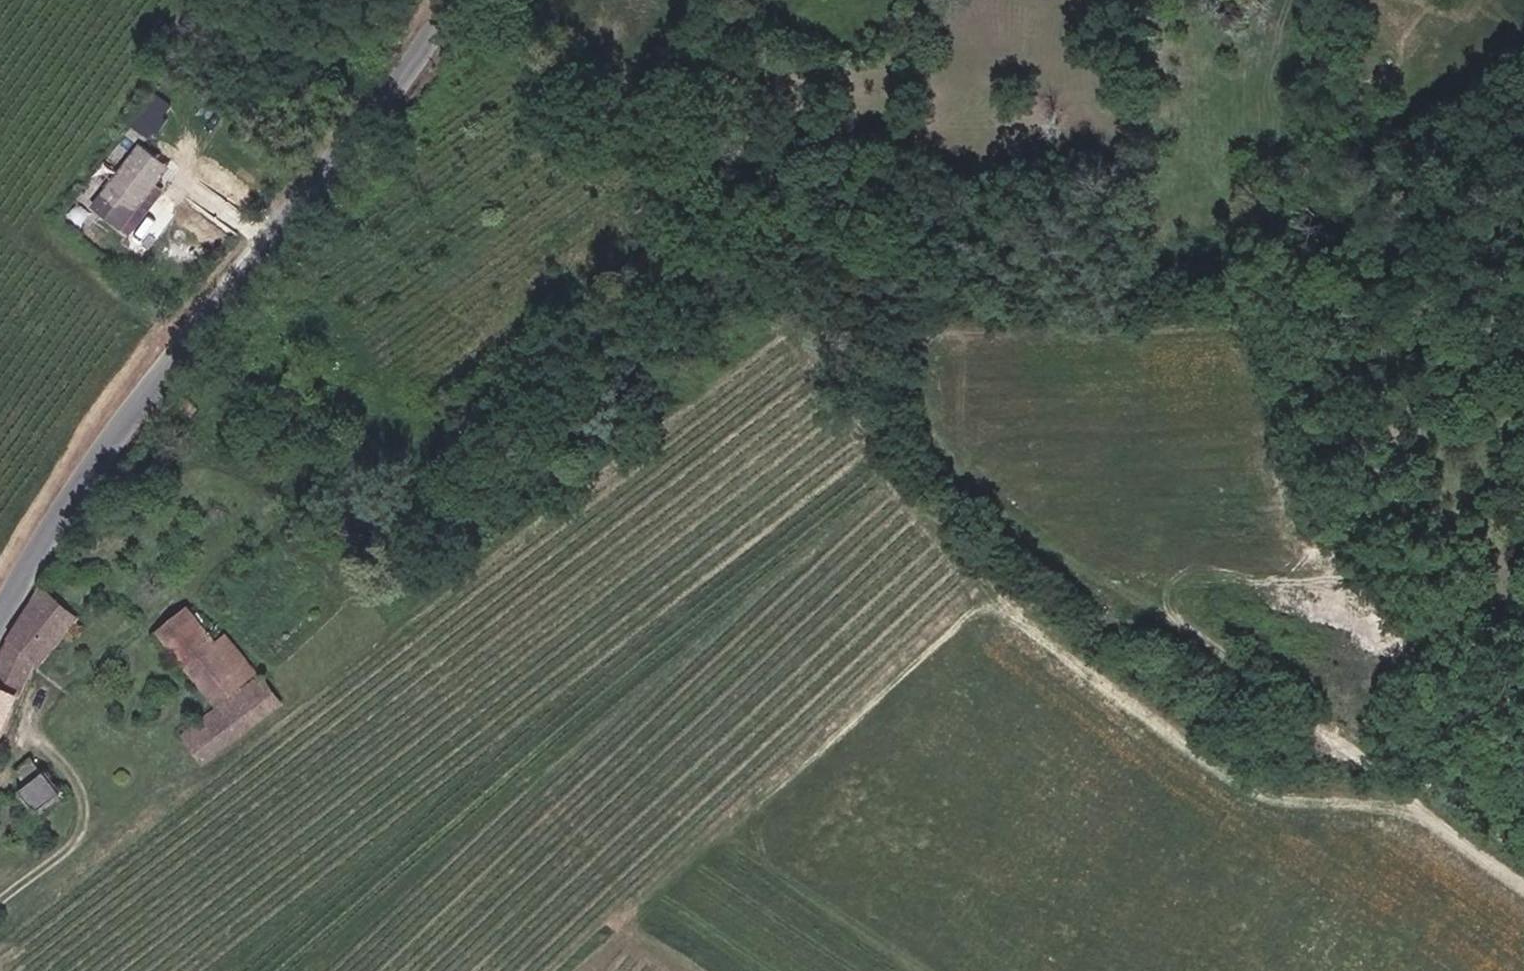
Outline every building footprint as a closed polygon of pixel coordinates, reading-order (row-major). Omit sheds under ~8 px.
[(159,134),(173,100),(150,91),(136,125),(159,134)] [(148,139),(120,119),(74,183),(102,203),(148,139)] [(38,619),(72,636),(80,620),(34,596),(27,613),(38,619)] [(12,651),(44,669),(52,673),(72,636),(38,619),(29,635),(20,630),(12,651)] [(161,647),(191,681),(221,656),(191,621),(161,647)] [(221,656),(191,681),(224,719),(261,687),(228,649),(221,656)] [(5,671),(36,685),(44,669),(12,651),(5,671)] [(5,671),(0,683),(0,750),(3,752),(36,685),(5,671)] [(263,692),(187,754),(208,780),(284,718),(263,692)] [(24,780),(43,772),(37,757),(17,765),(24,780)] [(24,788),(40,808),(65,787),(49,768),(24,788)] [(0,788),(0,817),(20,800),(6,784),(0,788)]
